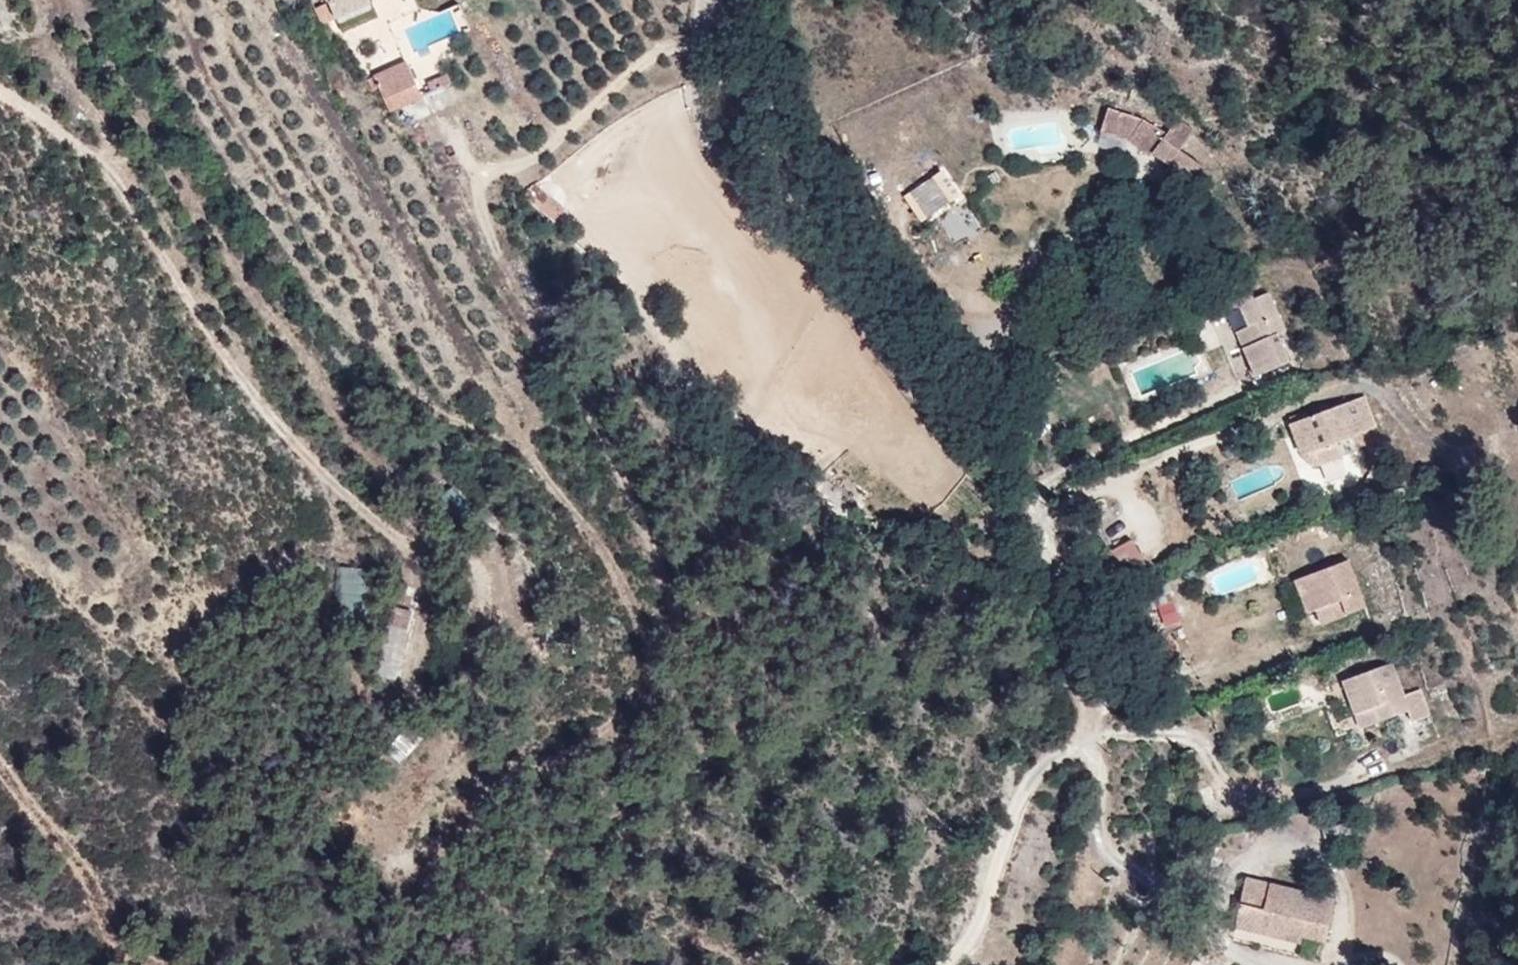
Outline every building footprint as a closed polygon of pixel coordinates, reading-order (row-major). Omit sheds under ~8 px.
[(397,0),(344,0),(363,31),(400,4),(397,0)] [(449,96),(433,59),(399,76),(421,119),(449,96)] [(1164,132),(1105,107),(1100,143),(1201,189),(1206,168),(1184,150),(1195,131),(1173,123),(1164,132)] [(910,189),(929,221),(961,202),(941,170),(910,189)] [(1278,287),(1224,299),(1251,386),(1297,372),(1278,287)] [(1370,398),(1289,431),(1304,464),(1382,429),(1370,398)] [(1159,573),(1139,542),(1118,552),(1141,586),(1159,573)] [(387,565),(349,562),(340,635),(378,632),(387,565)] [(1355,565),(1288,592),(1317,641),(1381,618),(1355,565)] [(1152,592),(1161,624),(1178,620),(1168,587),(1152,592)] [(1416,659),(1336,683),(1356,738),(1439,718),(1416,659)] [(1340,899),(1247,874),(1232,934),(1325,962),(1340,899)]
